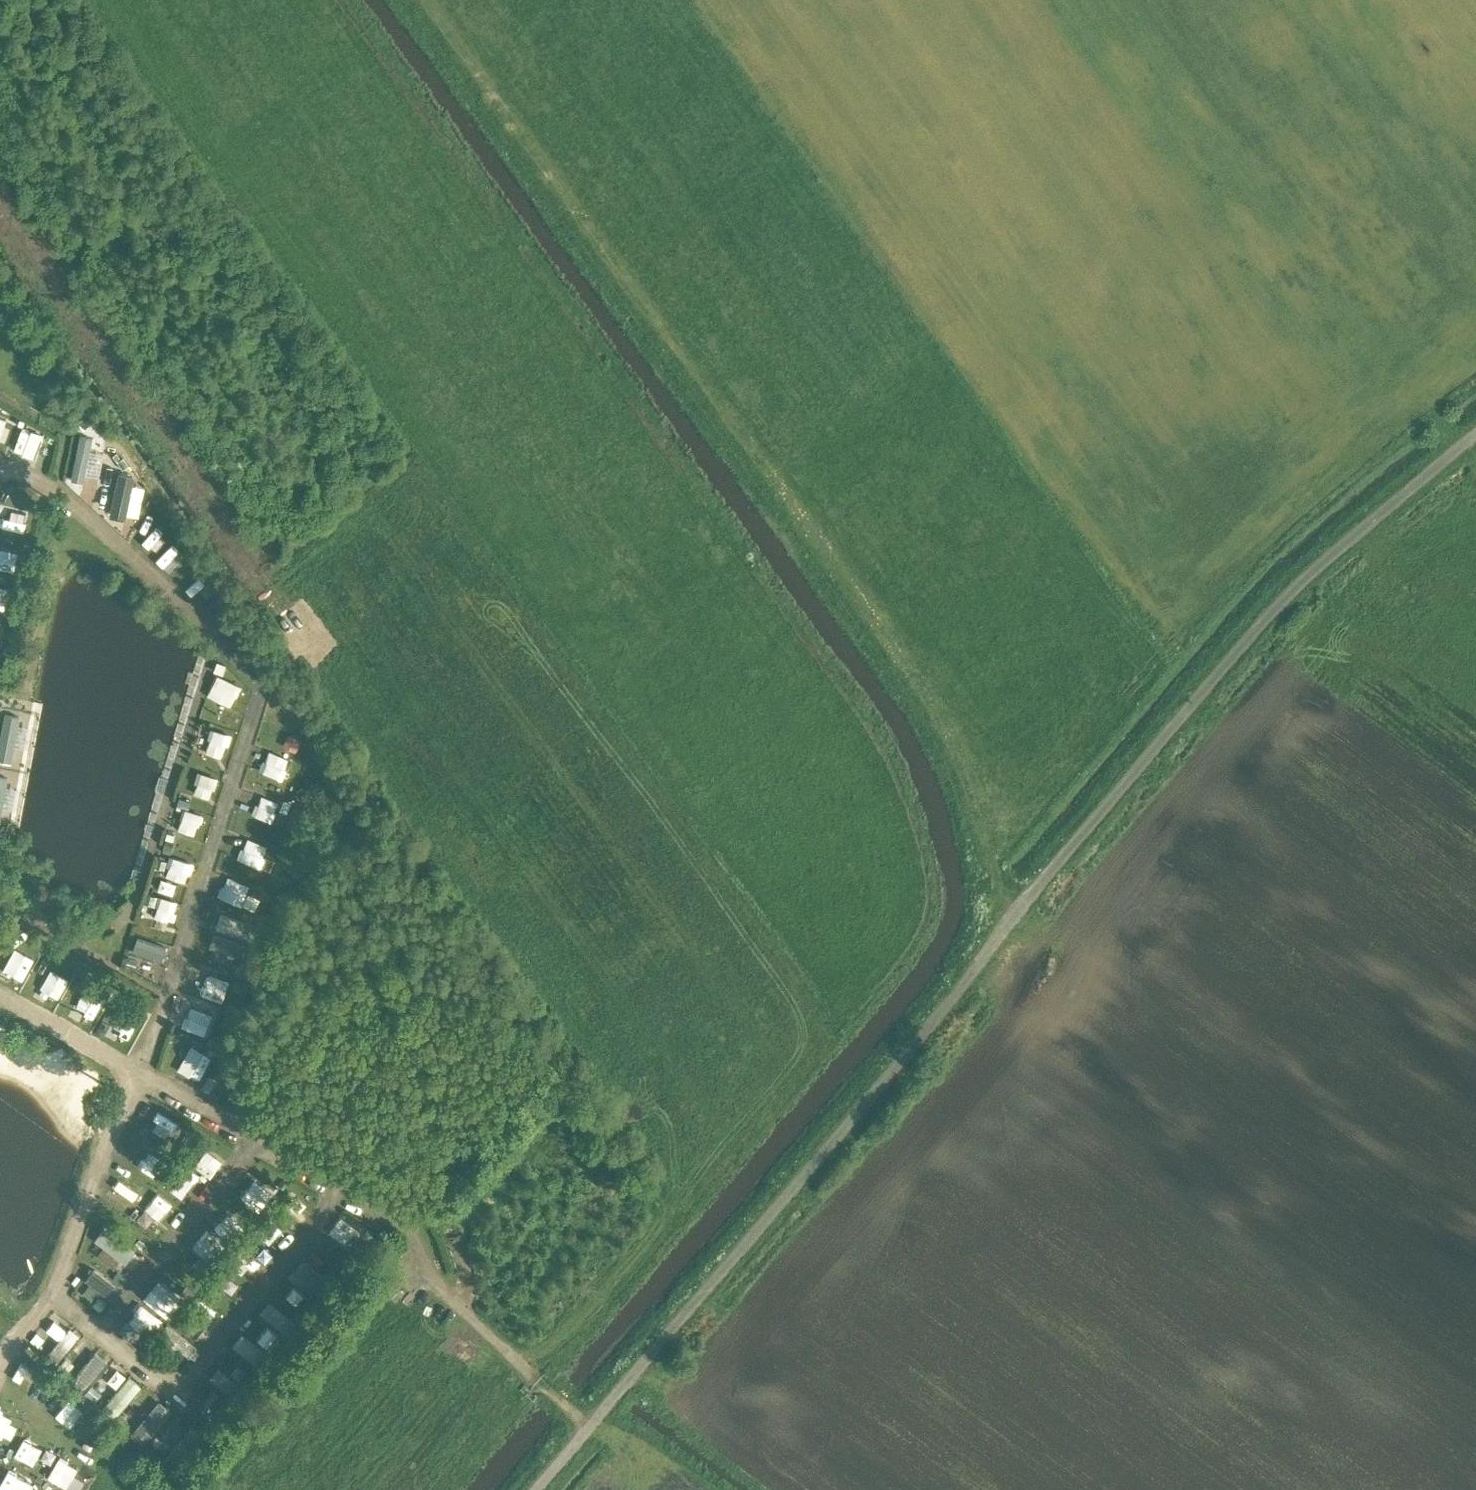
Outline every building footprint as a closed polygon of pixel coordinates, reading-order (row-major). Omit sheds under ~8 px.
[(12,439),(16,415),(0,412),(0,437),(12,439)] [(14,448),(35,454),(41,432),(20,426),(14,448)] [(97,480),(104,451),(93,449),(95,437),(80,434),(71,474),(97,480)] [(133,482),(135,475),(118,471),(109,512),(138,518),(146,485),(133,482)] [(28,542),(8,534),(0,553),(0,558),(18,566),(28,542)] [(216,673),(206,694),(233,706),(242,685),(216,673)] [(4,714),(0,737),(0,756),(13,758),(20,716),(4,714)] [(210,729),(207,753),(227,755),(230,731),(210,729)] [(288,732),(283,744),(297,750),(302,738),(288,732)] [(283,778),(291,757),(268,748),(260,769),(283,778)] [(195,789),(212,795),(218,778),(202,772),(195,789)] [(260,793),(253,813),(271,820),(279,800),(260,793)] [(280,800),(274,821),(286,824),(292,804),(280,800)] [(184,807),(177,828),(197,834),(204,813),(184,807)] [(247,835),(238,857),(262,866),(270,844),(247,835)] [(166,877),(184,882),(190,861),(172,856),(166,877)] [(231,878),(224,896),(257,910),(262,898),(250,893),(252,887),(231,878)] [(150,895),(149,903),(157,904),(155,918),(177,920),(179,897),(150,895)] [(216,921),(236,929),(244,910),(223,902),(216,921)] [(209,949),(241,959),(246,943),(214,933),(209,949)] [(161,959),(165,942),(135,935),(132,952),(161,959)] [(25,945),(16,960),(28,967),(37,952),(25,945)] [(62,985),(72,970),(56,960),(46,975),(62,985)] [(225,1000),(229,981),(214,979),(211,998),(225,1000)] [(196,1002),(191,1023),(214,1029),(219,1008),(196,1002)] [(193,1045),(182,1069),(203,1078),(213,1055),(193,1045)] [(194,1162),(210,1177),(223,1162),(207,1148),(194,1162)] [(183,1163),(173,1184),(185,1190),(195,1169),(183,1163)] [(120,1177),(108,1193),(130,1209),(142,1192),(120,1177)] [(258,1209),(272,1194),(258,1180),(244,1195),(258,1209)] [(146,1205),(163,1222),(177,1208),(160,1191),(146,1205)] [(346,1245),(359,1226),(342,1213),(328,1232),(346,1245)] [(256,1230),(272,1243),(285,1228),(268,1215),(256,1230)] [(380,1242),(364,1226),(347,1244),(362,1259),(380,1242)] [(97,1243),(132,1269),(143,1254),(108,1228),(97,1243)] [(205,1257),(221,1244),(210,1229),(193,1241),(205,1257)] [(465,1232),(449,1235),(460,1283),(476,1280),(465,1232)] [(228,1261),(245,1279),(261,1264),(244,1246),(228,1261)] [(280,1286),(299,1306),(328,1278),(309,1258),(280,1286)] [(95,1266),(76,1290),(101,1309),(119,1285),(95,1266)] [(142,1300),(144,1301),(128,1322),(146,1335),(180,1290),(160,1275),(142,1300)] [(186,1309),(205,1324),(217,1309),(199,1294),(186,1309)] [(269,1302),(262,1313),(286,1329),(293,1319),(269,1302)] [(58,1362),(79,1336),(52,1315),(31,1341),(58,1362)] [(245,1333),(236,1343),(253,1359),(262,1349),(245,1333)] [(78,1376),(88,1385),(110,1360),(100,1351),(78,1376)] [(238,1357),(230,1371),(241,1377),(248,1363),(238,1357)] [(117,1364),(98,1387),(122,1408),(142,1384),(117,1364)] [(220,1367),(210,1375),(225,1393),(235,1385),(220,1367)]
